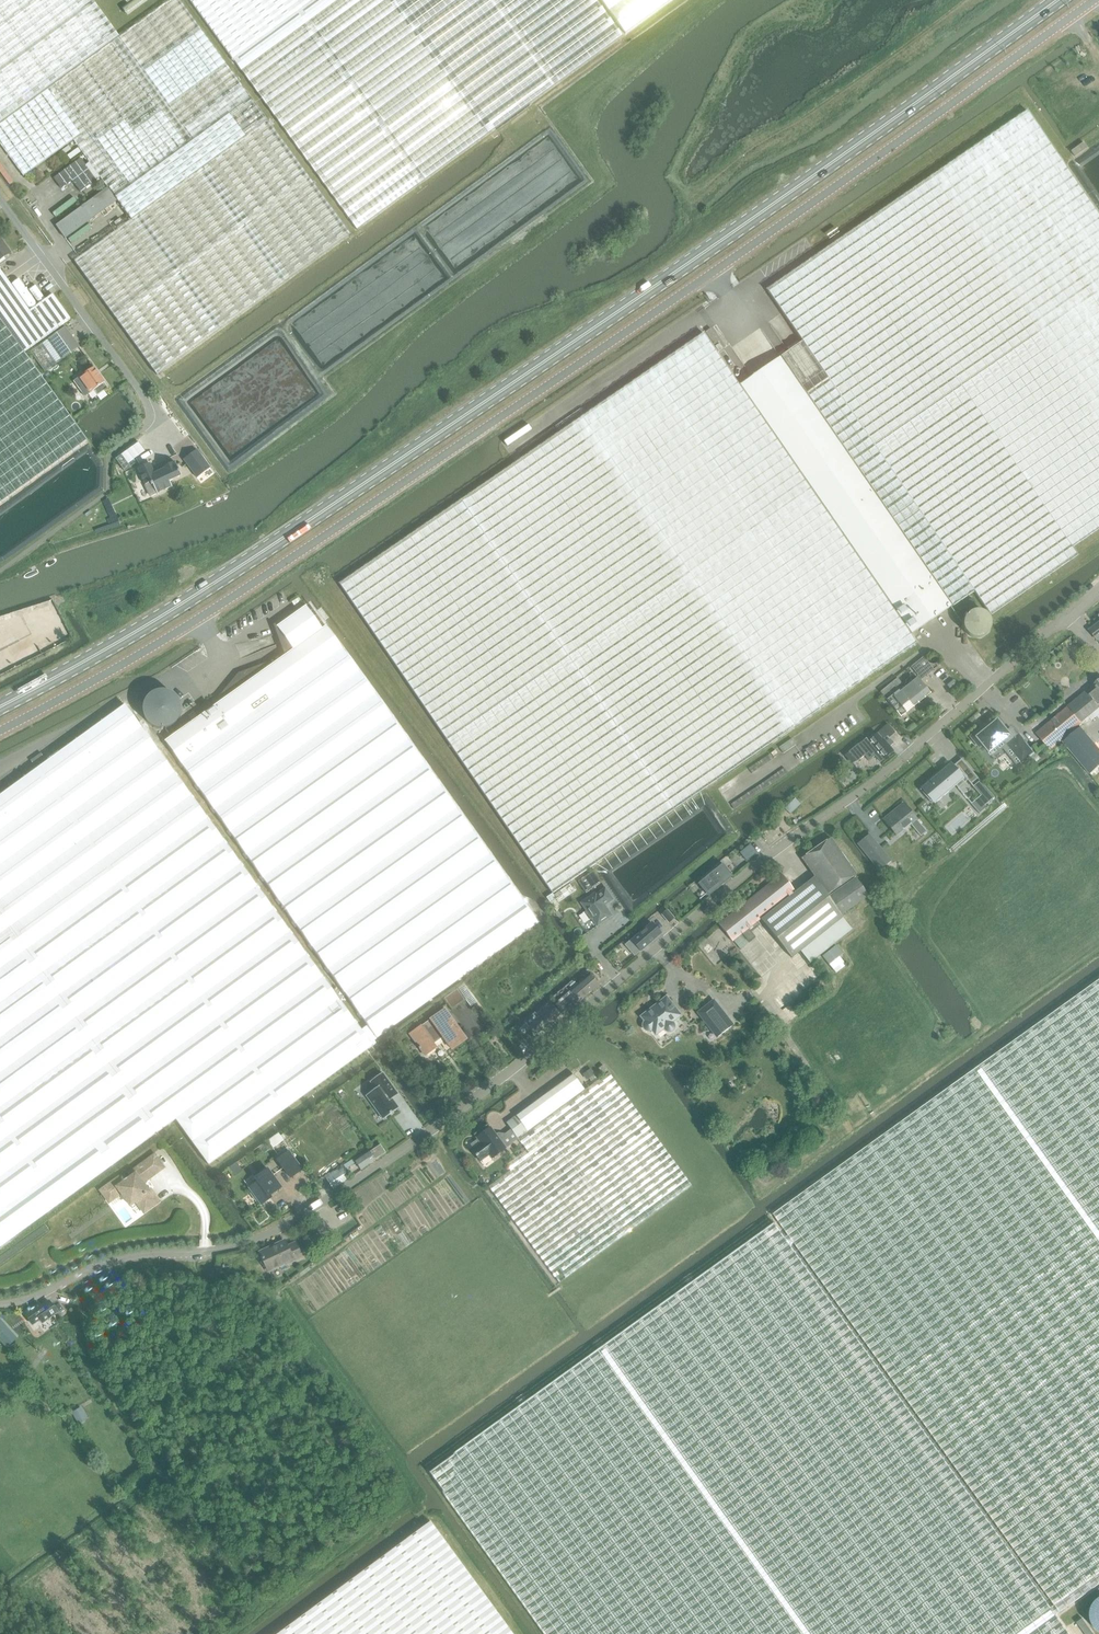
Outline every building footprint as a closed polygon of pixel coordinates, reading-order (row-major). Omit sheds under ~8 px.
[(107,188),(116,201),(131,221),(74,261),(157,375),(350,234),(308,177),(267,121),(239,82),(208,40),(179,0),(170,0),(119,37),(91,0),(0,0),(0,145),(23,177),(73,141),(89,163),(91,165),(100,177),(107,188)] [(191,4),(202,18),(218,41),(232,58),(233,60),(260,97),(280,124),(289,136),(313,168),(326,186),(340,205),(358,229),(383,211),(420,184),(452,160),(481,140),(509,119),(537,98),(562,80),(590,60),(622,36),(612,22),(596,0),(188,0),(191,4)] [(607,2),(628,32),(667,4),(672,0),(605,0),(607,2)] [(802,342),(974,592),(991,616),(1078,556),(1072,548),(1098,529),(1098,215),(1027,110),(766,290),(802,342)] [(1075,155),(1088,147),(1084,141),(1071,150),(1075,155)] [(81,159),(54,178),(61,189),(72,181),(80,192),(100,177),(91,165),(89,163),(86,165),(81,159)] [(65,239),(116,201),(107,188),(56,226),(65,239)] [(123,223),(120,219),(114,223),(118,228),(123,223)] [(11,253),(0,237),(0,260),(11,253)] [(25,354),(59,328),(71,320),(53,295),(42,304),(31,311),(0,269),(0,320),(25,354)] [(25,354),(0,320),(0,503),(88,440),(25,354)] [(45,372),(79,347),(65,327),(30,352),(45,372)] [(710,329),(705,333),(714,345),(719,342),(710,329)] [(703,334),(340,586),(496,812),(553,894),(571,883),(660,821),(917,643),(911,635),(739,386),(703,334)] [(802,342),(739,386),(911,635),(952,606),(952,607),(974,592),(802,342)] [(720,343),(715,346),(719,352),(724,349),(720,343)] [(104,383),(94,368),(78,380),(88,394),(93,391),(97,396),(108,389),(104,383)] [(130,448),(115,459),(124,472),(136,463),(133,459),(136,457),(130,448)] [(196,450),(184,459),(197,478),(210,468),(205,462),(197,450),(196,450)] [(151,463),(139,469),(147,484),(152,481),(158,493),(173,486),(170,479),(182,474),(176,460),(162,467),(163,469),(156,473),(151,463)] [(164,741),(180,764),(342,650),(326,628),(322,631),(305,607),(277,627),(281,633),(289,630),(292,639),(280,643),(285,657),(268,669),(266,667),(238,677),(219,700),(220,702),(164,741)] [(1090,630),(1098,641),(1098,623),(1090,630)] [(539,925),(342,650),(180,764),(367,1025),(377,1039),(539,925)] [(921,680),(922,679),(934,670),(924,658),(912,668),(921,680)] [(897,679),(880,693),(896,713),(901,709),(904,713),(928,693),(917,679),(913,682),(909,677),(906,680),(906,684),(902,686),(897,679)] [(1036,734),(1050,750),(1062,740),(1091,774),(1098,767),(1098,749),(1080,726),(1082,724),(1083,725),(1090,719),(1092,722),(1098,716),(1098,708),(1098,707),(1098,705),(1098,704),(1098,682),(1093,687),(1097,693),(1091,698),(1087,692),(1036,734)] [(0,795),(0,916),(158,1132),(175,1120),(208,1165),(372,1046),(376,1043),(374,1041),(377,1039),(367,1025),(361,1030),(125,705),(0,795)] [(187,716),(191,720),(197,716),(193,711),(187,716)] [(982,728),(970,737),(979,748),(982,745),(988,753),(1003,741),(1021,763),(1033,753),(1018,735),(1017,737),(1011,729),(1007,732),(997,721),(985,732),(982,728)] [(877,733),(860,747),(858,744),(850,750),(858,761),(865,755),(869,761),(875,756),(880,762),(893,751),(890,747),(893,744),(890,739),(886,742),(884,739),(888,736),(882,729),(877,733)] [(920,790),(930,802),(950,785),(949,783),(951,781),(958,789),(965,782),(967,780),(971,785),(978,778),(961,759),(954,765),(964,777),(962,779),(952,767),(945,773),(946,775),(944,777),(940,773),(920,790)] [(980,796),(971,804),(980,814),(986,808),(984,806),(994,797),(979,781),(972,787),(980,796)] [(795,798),(785,808),(790,814),(801,804),(795,798)] [(926,802),(920,807),(926,814),(932,809),(926,802)] [(892,814),(885,820),(898,835),(911,824),(922,837),(929,831),(907,805),(894,816),(892,814)] [(869,834),(857,844),(879,871),(891,861),(869,834)] [(765,890),(719,926),(733,942),(734,942),(740,950),(749,943),(755,938),(751,933),(749,930),(758,923),(761,920),(792,958),(800,952),(809,964),(852,931),(840,917),(842,915),(854,907),(869,897),(857,880),(831,898),(828,894),(856,875),(831,840),(803,859),(816,878),(796,894),(790,886),(782,876),(765,890)] [(751,845),(741,853),(748,861),(758,853),(751,845)] [(723,864),(698,885),(699,885),(700,884),(708,894),(700,900),(701,900),(733,874),(732,873),(731,875),(723,865),(724,865),(723,864)] [(579,882),(586,893),(602,883),(594,872),(579,882)] [(577,891),(571,883),(554,895),(553,894),(546,898),(556,912),(559,909),(559,908),(559,907),(559,905),(558,903),(577,891)] [(605,906),(614,900),(606,889),(597,894),(596,893),(582,903),(587,911),(584,913),(589,920),(592,919),(598,926),(612,916),(605,906)] [(674,919),(667,910),(661,915),(669,924),(674,919)] [(158,1132),(0,916),(0,1247),(158,1132)] [(635,957),(641,952),(662,934),(653,924),(627,947),(635,957)] [(776,940),(771,944),(775,949),(780,945),(776,940)] [(822,957),(829,965),(843,954),(837,946),(822,957)] [(556,1005),(565,1016),(600,986),(591,975),(556,1005)] [(1060,1613),(1061,1614),(1098,1587),(1098,981),(774,1215),(789,1236),(785,1239),(775,1225),(430,1472),(546,1633),(1071,1633),(1057,1615),(1060,1613)] [(457,991),(444,1000),(452,1012),(466,1002),(470,1009),(477,1004),(464,986),(457,991)] [(652,1031),(656,1036),(664,1031),(666,1033),(669,1034),(672,1033),(674,1031),(675,1029),(675,1025),(674,1023),(681,1017),(667,999),(657,1006),(658,1008),(653,1011),(652,1010),(642,1018),(646,1023),(644,1024),(644,1027),(644,1029),(646,1031),(648,1032),(650,1032),(652,1031)] [(714,999),(696,1013),(716,1038),(734,1025),(714,999)] [(525,1022),(530,1028),(537,1035),(543,1030),(545,1032),(556,1022),(562,1016),(551,1004),(537,1016),(535,1013),(525,1022)] [(421,1028),(410,1036),(419,1049),(419,1050),(419,1051),(420,1050),(426,1057),(436,1049),(446,1043),(452,1052),(467,1041),(453,1022),(451,1024),(449,1021),(451,1019),(445,1011),(430,1022),(431,1023),(422,1029),(421,1028)] [(607,1071),(603,1065),(599,1069),(603,1074),(607,1071)] [(591,1069),(583,1074),(587,1080),(589,1079),(594,1075),(595,1075),(591,1069)] [(593,1084),(584,1091),(553,1114),(518,1140),(526,1151),(508,1165),(512,1171),(489,1187),(518,1226),(554,1276),(560,1283),(691,1186),(653,1134),(608,1073),(598,1081),(593,1084)] [(369,1084),(375,1091),(365,1098),(382,1122),(399,1110),(392,1101),(398,1097),(383,1075),(369,1084)] [(594,1075),(589,1079),(593,1084),(598,1081),(594,1075)] [(506,1125),(518,1140),(553,1114),(584,1091),(573,1076),(539,1101),(506,1125)] [(815,1103),(806,1104),(807,1113),(816,1112),(815,1103)] [(478,1140),(471,1145),(473,1148),(471,1150),(480,1161),(489,1155),(492,1159),(506,1148),(490,1127),(476,1138),(478,1140)] [(278,1134),(268,1141),(268,1142),(273,1148),(283,1141),(284,1141),(279,1135),(278,1134)] [(381,1146),(356,1164),(361,1171),(386,1154),(381,1146)] [(289,1152),(277,1160),(290,1178),(301,1170),(289,1152)] [(118,1176),(99,1190),(109,1202),(121,1193),(130,1206),(136,1201),(144,1213),(159,1202),(151,1190),(148,1192),(142,1183),(163,1168),(154,1154),(128,1173),(130,1176),(122,1182),(118,1176)] [(353,1159),(342,1167),(343,1168),(344,1170),(355,1163),(355,1162),(353,1159)] [(235,1163),(228,1168),(234,1177),(241,1171),(235,1163)] [(333,1189),(350,1178),(344,1170),(343,1168),(326,1179),(333,1189)] [(258,1182),(249,1188),(252,1193),(251,1194),(256,1201),(257,1200),(261,1205),(270,1198),(269,1196),(280,1187),(267,1169),(255,1178),(258,1182)] [(287,1265),(301,1258),(295,1245),(288,1249),(285,1242),(260,1254),(268,1272),(287,1263),(287,1265)] [(42,1323),(57,1313),(49,1302),(41,1308),(39,1304),(25,1314),(32,1325),(40,1320),(42,1323)] [(7,1348),(18,1338),(0,1319),(0,1340),(7,1348)] [(81,1407),(72,1413),(78,1425),(88,1419),(81,1407)] [(283,1633),(512,1633),(432,1523),(283,1633)] [(1077,1623),(1085,1633),(1093,1633),(1083,1619),(1077,1623)]
